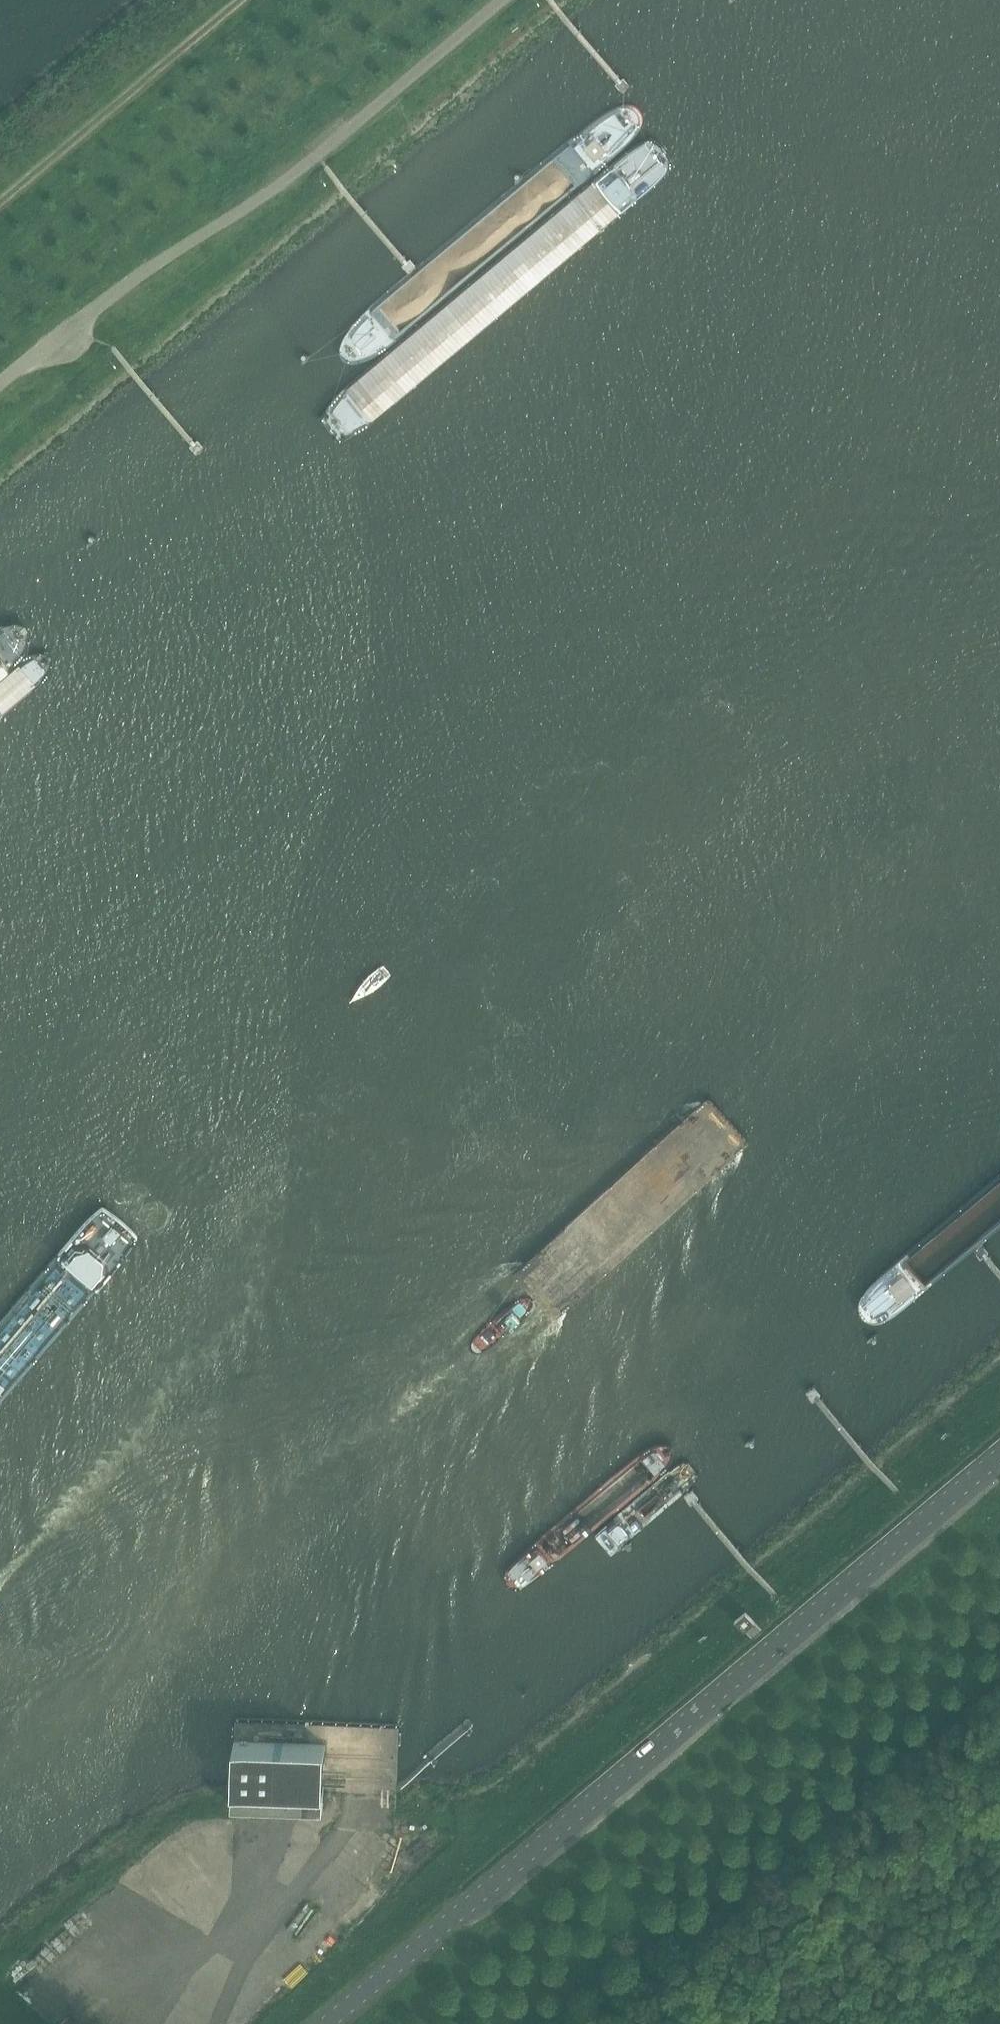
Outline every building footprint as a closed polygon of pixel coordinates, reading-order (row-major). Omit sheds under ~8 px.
[(746,1608),(735,1618),(745,1629),(755,1620),(756,1620),(746,1608)] [(307,1744),(308,1730),(253,1728),(253,1742),(234,1741),(232,1806),(323,1809),(325,1744),(307,1744)]
